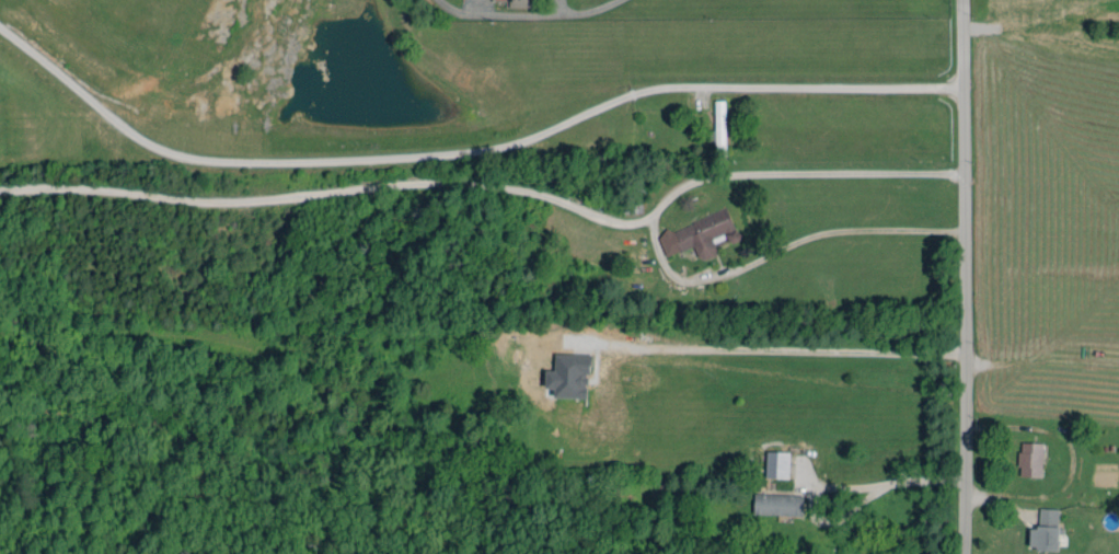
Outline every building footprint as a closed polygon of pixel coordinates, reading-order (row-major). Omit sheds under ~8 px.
[(726,156),(725,101),(715,101),(716,130),(709,130),(709,142),(716,142),(716,156),(726,156)] [(666,257),(693,246),(699,261),(717,254),(713,243),(728,237),(730,243),(740,239),(727,208),(657,235),(666,257)] [(554,397),(588,398),(590,355),(555,353),(554,371),(545,370),(545,389),(554,389),(554,397)] [(1043,443),(1020,442),(1019,476),(1041,477),(1043,443)] [(789,478),(790,452),(767,451),(766,477),(789,478)] [(802,515),(803,495),(754,493),(754,514),(802,515)] [(1058,550),(1059,509),(1039,508),(1038,529),(1030,528),(1030,549),(1058,550)]
